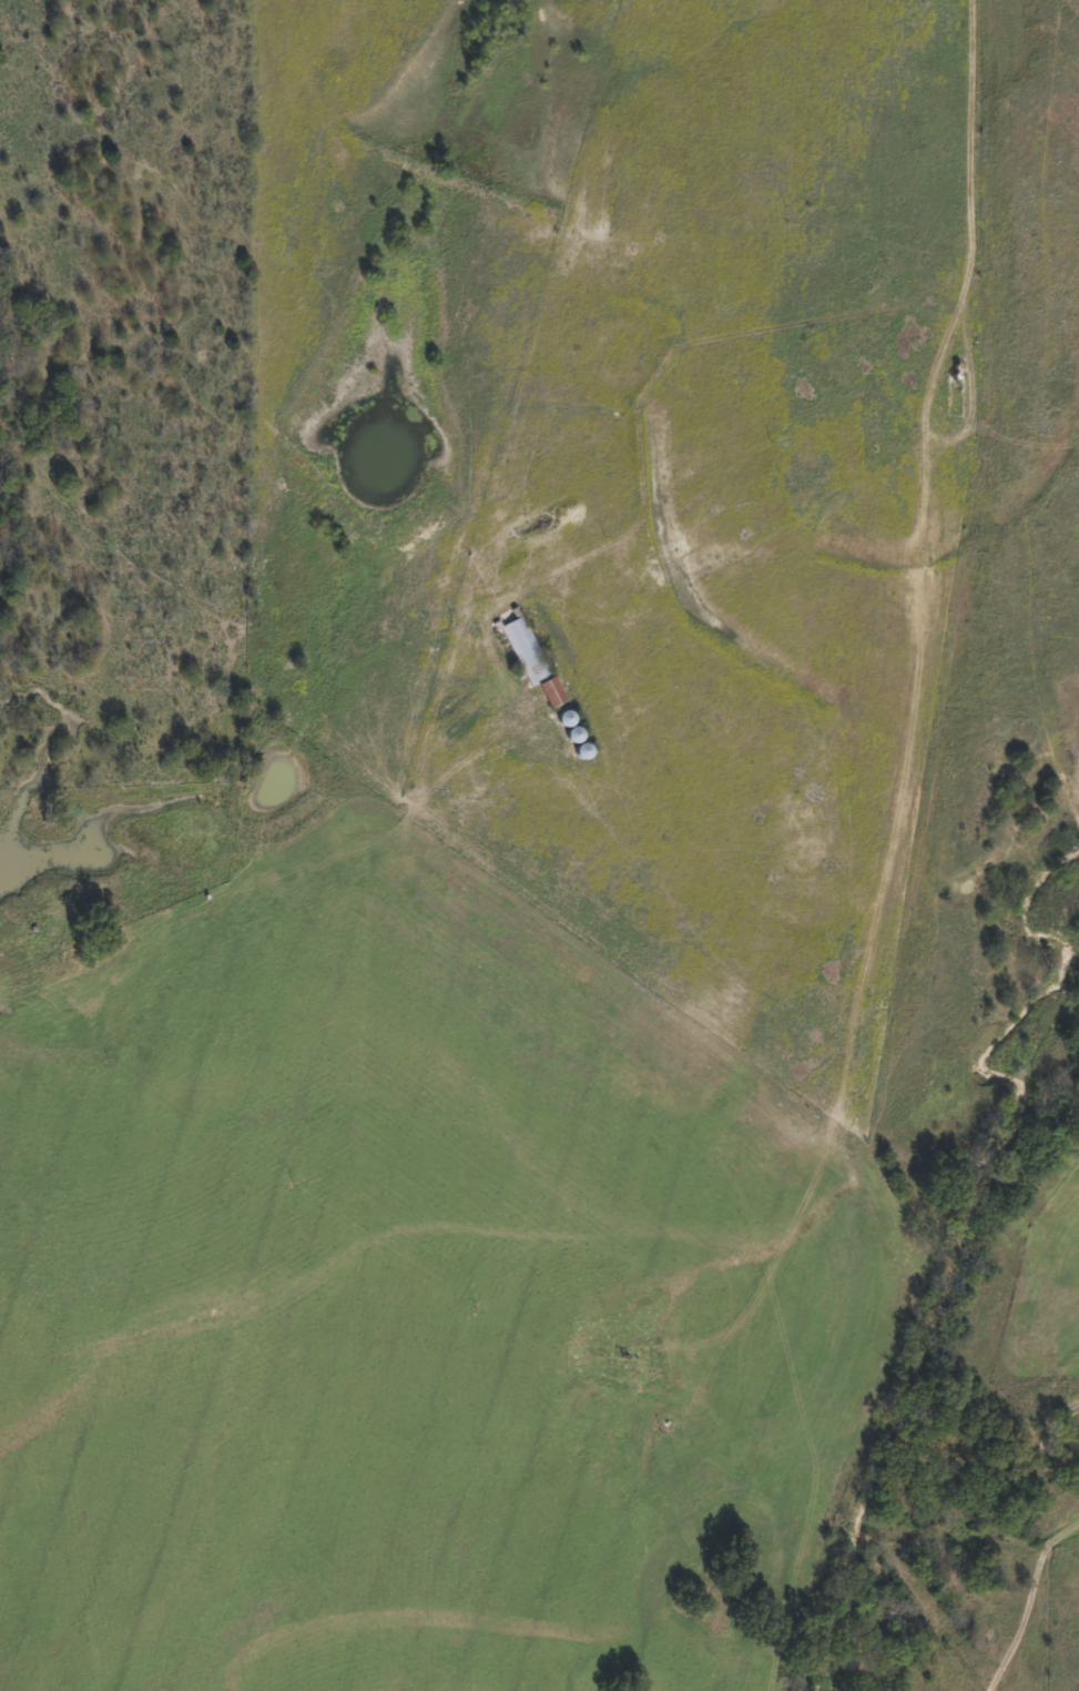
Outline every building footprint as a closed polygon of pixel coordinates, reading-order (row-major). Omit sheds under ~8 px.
[(523,617),(501,626),(529,689),(537,685),(547,710),(561,704),(523,617)] [(563,727),(570,722),(565,712),(557,716),(563,727)] [(580,733),(569,726),(563,737),(574,744),(580,733)] [(572,751),(579,760),(589,754),(582,744),(572,751)]
